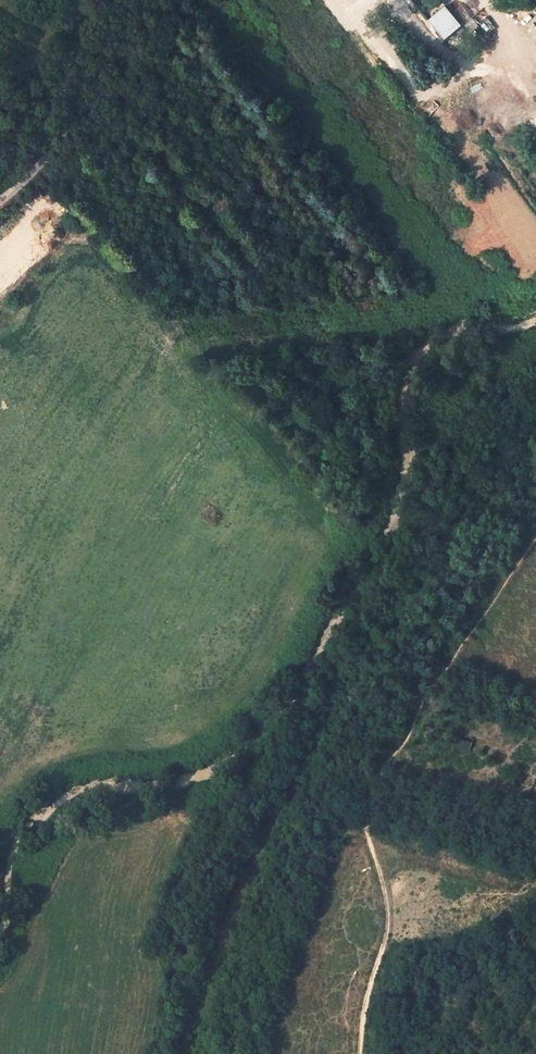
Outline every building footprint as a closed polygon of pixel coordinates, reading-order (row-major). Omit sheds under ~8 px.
[(447,41),(464,24),(446,5),(429,22),(447,41)] [(361,697),(354,707),(362,712),(369,701),(361,697)]
